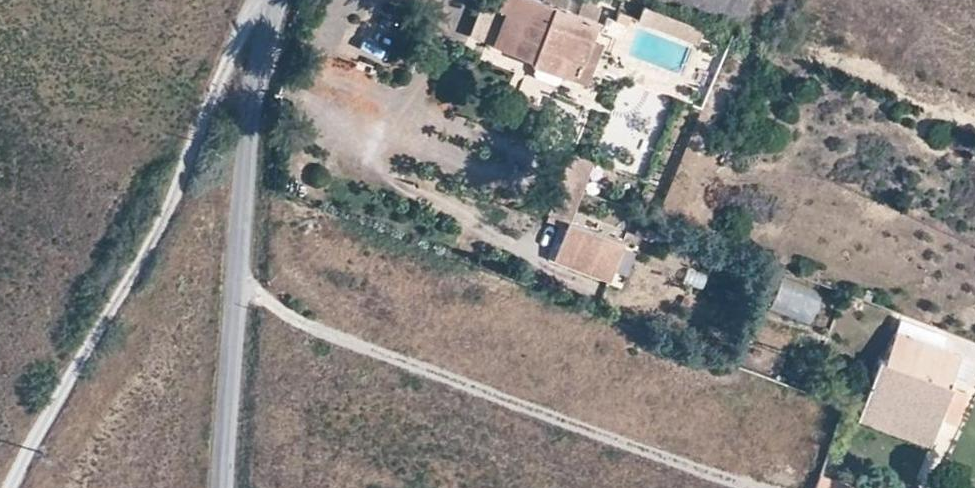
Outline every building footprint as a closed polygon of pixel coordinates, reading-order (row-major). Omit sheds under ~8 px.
[(602,46),(592,41),(597,24),(536,0),(500,0),(497,7),(503,12),(490,45),(586,85),(602,46)] [(599,20),(602,6),(581,2),(578,16),(599,20)] [(485,43),(496,13),(481,8),(470,37),(485,43)] [(601,32),(621,40),(629,16),(617,13),(615,20),(606,17),(601,32)] [(587,186),(596,164),(571,154),(562,176),(587,186)] [(624,243),(567,222),(553,260),(609,281),(624,243)] [(780,288),(774,313),(814,323),(821,298),(780,288)] [(882,363),(864,408),(866,408),(938,436),(942,425),(956,391),(949,389),(961,359),(943,352),(948,341),(902,323),(885,363),(882,363)] [(968,397),(956,391),(942,425),(955,430),(968,397)] [(898,428),(936,443),(938,436),(866,408),(864,408),(862,415),(898,428)] [(898,428),(862,415),(860,422),(932,451),(936,443),(898,428)] [(821,479),(817,487),(847,487),(821,479)]
